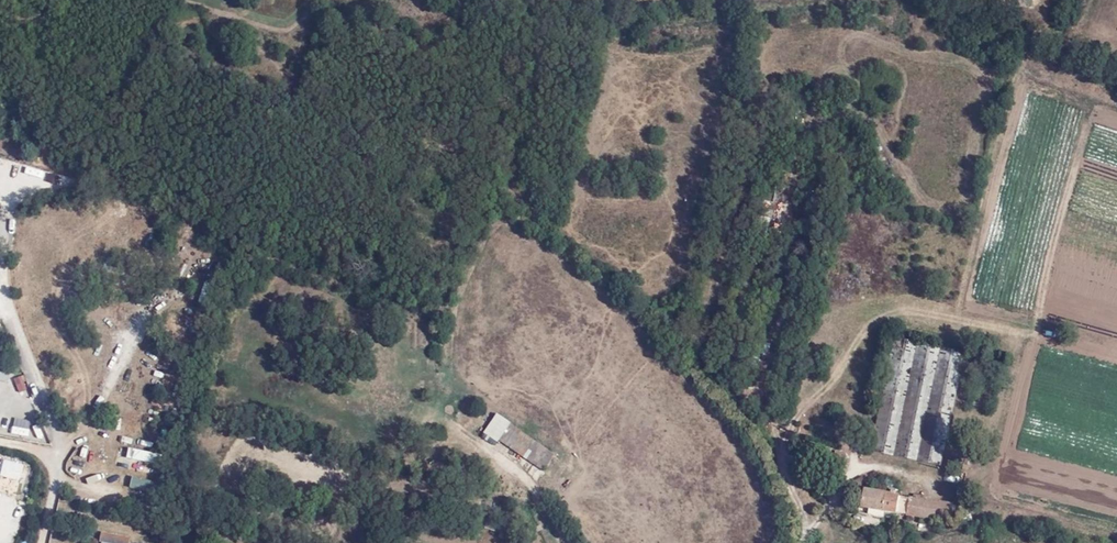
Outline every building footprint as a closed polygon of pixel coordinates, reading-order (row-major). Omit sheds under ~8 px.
[(50,172),(48,181),(58,184),(60,175),(50,172)] [(943,465),(967,352),(898,337),(873,450),(943,465)] [(9,382),(11,373),(0,370),(0,380),(9,382)] [(16,378),(19,391),(27,389),(24,376),(16,378)] [(558,452),(497,411),(481,435),(495,444),(499,440),(545,471),(558,452)] [(16,426),(14,434),(32,438),(34,430),(16,426)] [(131,446),(128,458),(158,464),(161,453),(131,446)] [(0,475),(20,479),(24,462),(4,458),(0,475)] [(27,497),(32,478),(25,476),(20,495),(27,497)] [(132,476),(128,495),(156,500),(159,480),(132,476)] [(950,501),(866,489),(863,508),(870,509),(870,514),(883,516),(884,510),(947,519),(950,501)] [(104,532),(103,542),(131,542),(132,535),(104,532)]
